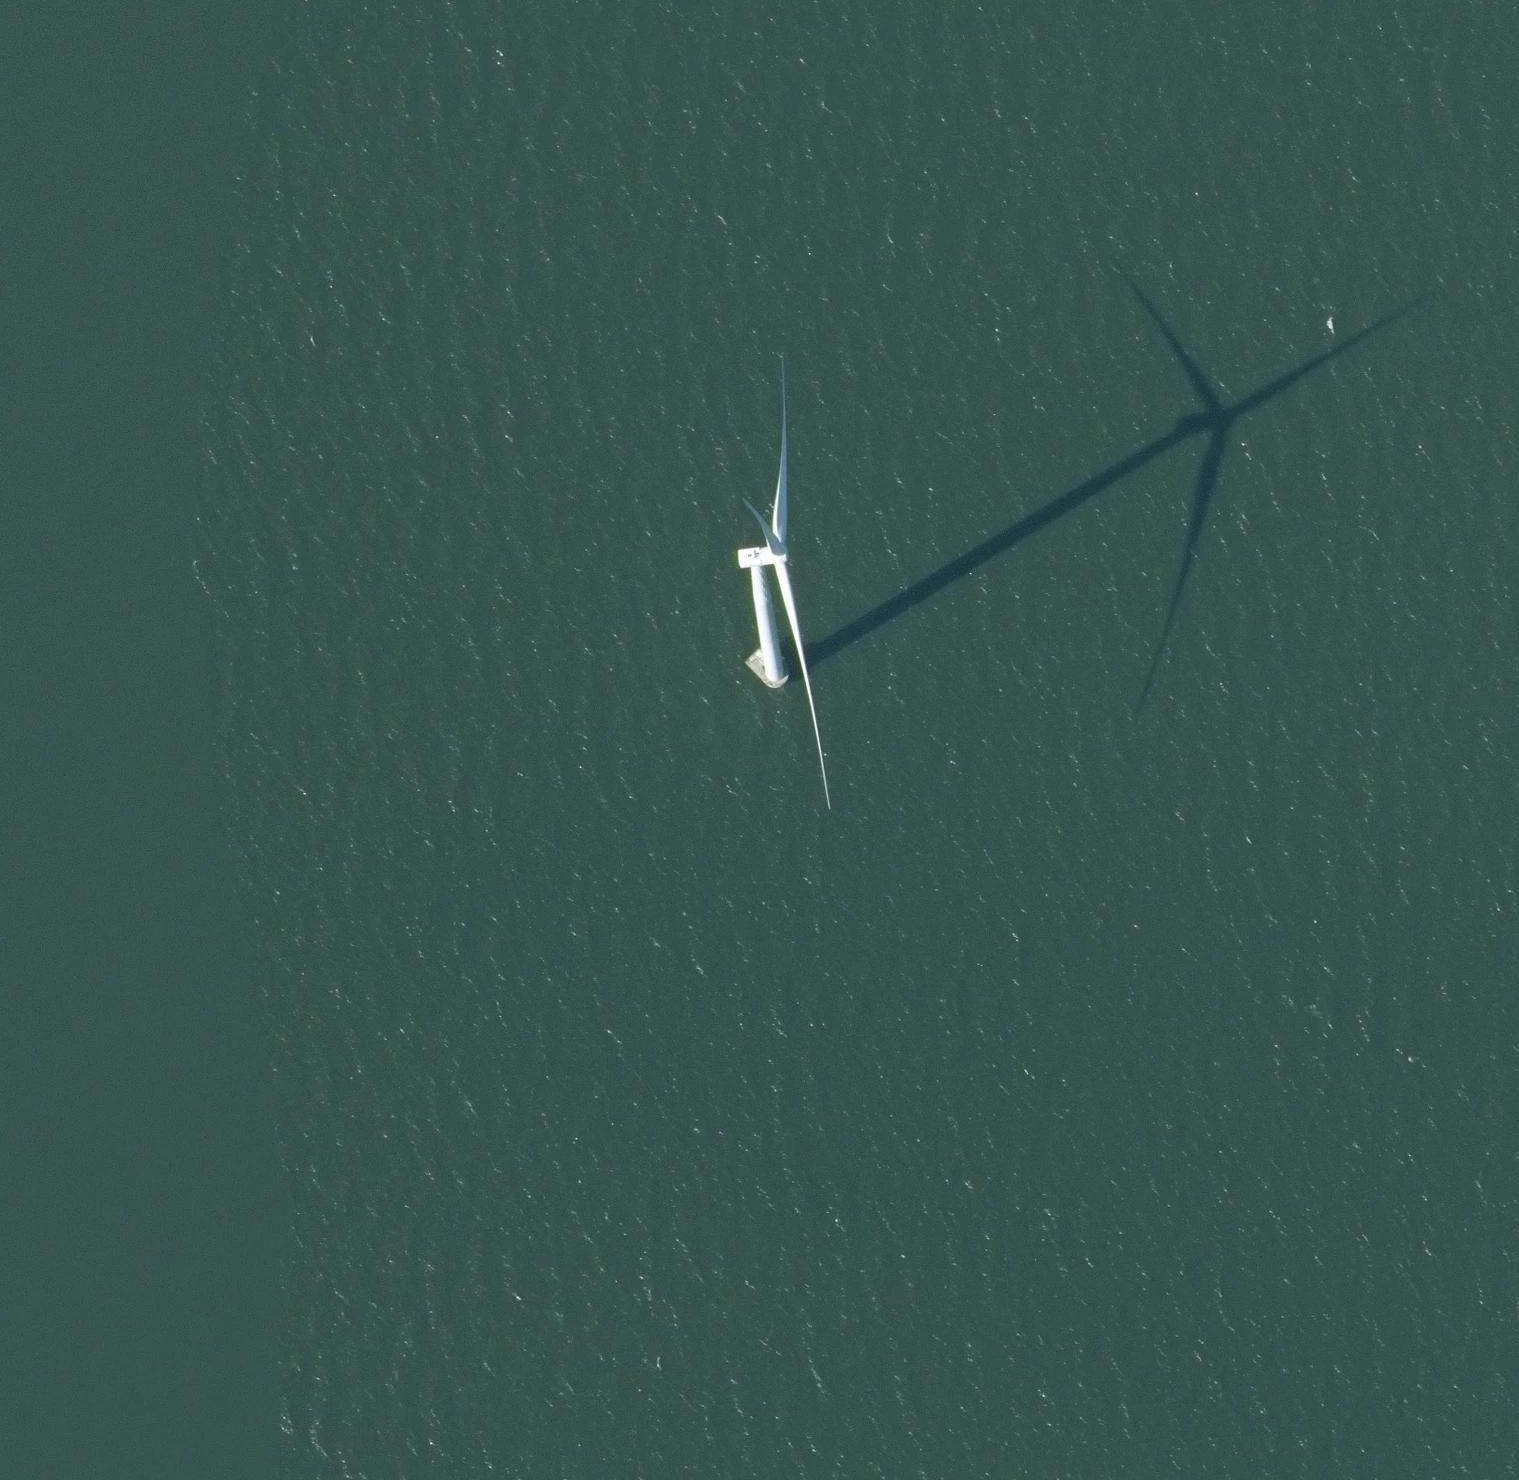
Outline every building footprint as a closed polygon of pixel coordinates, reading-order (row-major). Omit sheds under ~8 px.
[(768,676),(767,679),(767,682),(768,684),(770,686),(771,688),(775,689),(778,689),(781,688),(782,686),(784,684),(785,681),(785,679),(784,676),(782,674),(779,672),(777,671),(774,671),(772,672),(770,674),(768,676)]
